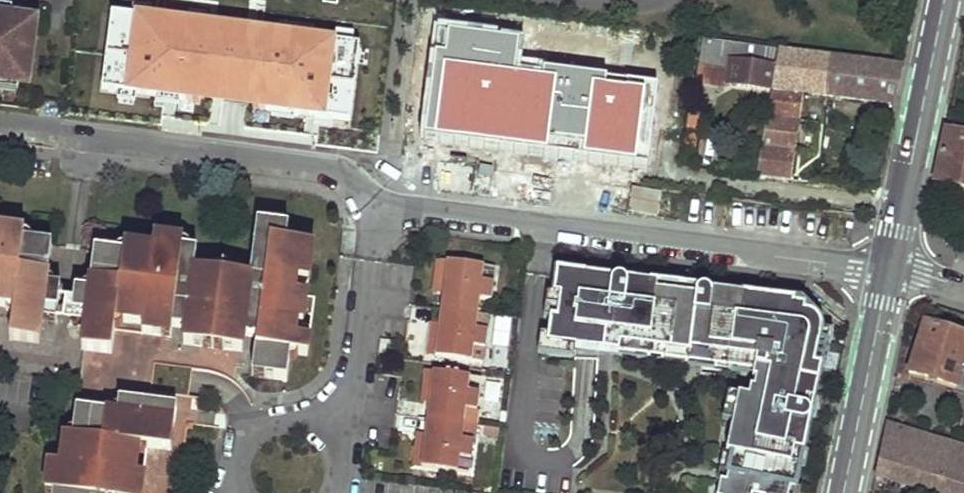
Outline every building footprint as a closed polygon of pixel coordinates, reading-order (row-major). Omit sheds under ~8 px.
[(420,21),(447,25),(449,7),(422,3),(422,6),(420,21)] [(4,85),(5,81),(30,85),(37,25),(12,22),(13,18),(0,16),(0,85),(4,85)] [(774,50),(695,40),(694,46),(701,47),(697,81),(768,90),(774,50)] [(622,106),(628,59),(557,50),(551,97),(586,102),(622,106)] [(755,176),(788,181),(800,93),(894,105),(902,66),(778,50),(755,176)] [(513,114),(519,75),(448,65),(442,105),(513,114)] [(621,114),(622,106),(586,102),(585,109),(621,114)] [(682,133),(682,135),(697,136),(700,110),(686,108),(682,133)] [(963,188),(963,135),(946,131),(941,157),(936,182),(963,188)] [(697,136),(682,135),(679,159),(694,161),(697,136)] [(73,276),(72,288),(67,323),(82,325),(78,349),(108,352),(110,329),(112,321),(138,324),(137,333),(166,337),(167,329),(181,330),(179,342),(237,350),(238,337),(253,339),(248,375),(281,380),(286,353),(304,355),(306,339),(293,337),(295,324),(299,325),(303,296),(292,294),(294,282),(305,284),(309,247),(283,243),(285,227),(254,224),(246,277),(190,270),(193,250),(179,249),(181,241),(151,237),(149,250),(120,247),(119,254),(91,251),(87,277),(73,276)] [(9,317),(7,339),(36,343),(39,320),(53,321),(57,286),(43,284),(48,244),(19,241),(19,233),(0,231),(0,315),(9,317)] [(442,290),(446,259),(439,258),(434,289),(442,290)] [(440,309),(474,313),(477,298),(489,299),(491,281),(479,280),(481,264),(446,259),(442,290),(440,309)] [(491,281),(493,265),(481,264),(479,280),(491,281)] [(556,270),(553,294),(559,295),(556,319),(549,318),(546,344),(604,351),(605,342),(689,353),(689,350),(755,358),(753,371),(751,378),(760,380),(758,389),(749,387),(747,396),(737,394),(725,452),(731,453),(725,482),(719,481),(716,492),(789,492),(790,486),(795,488),(801,465),(792,463),(795,450),(803,453),(812,417),(812,415),(812,414),(811,412),(810,411),(809,410),(807,408),(809,399),(816,401),(824,366),(818,364),(822,341),(817,341),(820,329),(820,327),(820,325),(819,324),(819,322),(818,320),(816,318),(816,317),(814,315),(812,314),(811,313),(809,312),(808,312),(803,311),(804,306),(793,304),(793,300),(710,290),(710,293),(709,292),(708,291),(706,290),(704,289),(695,288),(694,295),(656,290),(657,283),(625,279),(625,282),(624,281),(623,280),(622,279),(621,278),(620,278),(618,278),(617,278),(615,278),(614,278),(614,279),(612,280),(613,277),(556,270)] [(549,318),(556,319),(559,295),(553,294),(548,294),(545,317),(549,318)] [(474,313),(440,309),(437,324),(434,357),(468,361),(471,347),(483,348),(485,331),(487,315),(474,313)] [(434,357),(437,324),(429,323),(425,355),(434,357)] [(963,388),(963,335),(924,324),(911,372),(963,388)] [(689,353),(605,342),(604,351),(753,371),(755,358),(689,350),(689,353)] [(481,363),(483,348),(471,347),(468,361),(481,363)] [(427,404),(431,372),(423,371),(419,402),(427,404)] [(425,420),(461,425),(462,410),(475,411),(477,394),(465,392),(467,378),(431,372),(427,404),(425,420)] [(72,402),(68,429),(61,428),(57,456),(47,456),(43,486),(51,487),(50,492),(136,492),(143,440),(166,442),(170,414),(171,399),(114,392),(112,407),(72,402)] [(812,415),(812,417),(816,401),(809,399),(807,408),(809,410),(810,411),(811,412),(812,414),(812,415)] [(475,411),(462,410),(461,425),(473,427),(475,411)] [(461,425),(425,420),(423,434),(419,468),(454,473),(456,457),(468,459),(473,427),(461,425)] [(886,423),(876,475),(934,492),(963,492),(963,446),(886,423)] [(419,468),(423,434),(414,433),(410,467),(419,468)] [(792,463),(801,465),(803,453),(795,450),(792,463)] [(731,453),(725,452),(719,481),(725,482),(731,453)]
